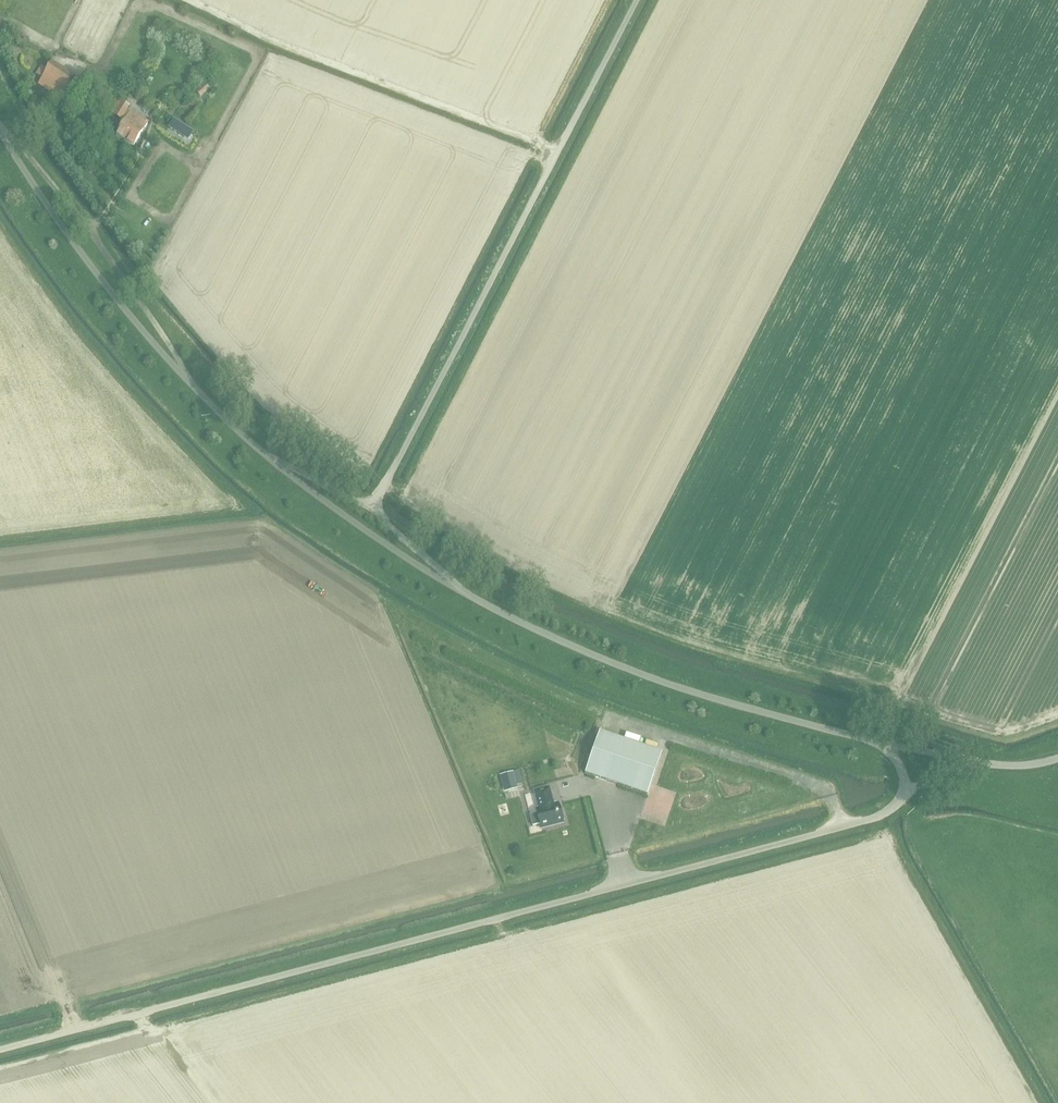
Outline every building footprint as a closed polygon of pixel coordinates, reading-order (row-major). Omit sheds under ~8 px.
[(38,84),(61,99),(66,102),(80,80),(74,77),(75,77),(52,62),(38,84)] [(200,89),(197,92),(200,96),(210,87),(206,83),(204,86),(202,83),(198,87),(200,89)] [(134,145),(146,126),(138,121),(140,118),(127,110),(129,107),(113,97),(104,110),(118,118),(118,119),(124,123),(117,135),(134,145)] [(58,100),(54,106),(58,109),(58,108),(62,111),(65,106),(61,103),(61,102),(58,100)] [(174,120),(169,128),(188,140),(193,133),(174,120)] [(203,138),(201,141),(199,145),(206,148),(209,142),(203,138)] [(599,732),(585,774),(647,795),(662,753),(599,732)] [(513,772),(500,776),(503,789),(516,785),(513,772)] [(538,814),(530,816),(533,826),(540,824),(541,829),(563,823),(562,821),(564,821),(562,812),(560,812),(558,804),(553,805),(548,788),(534,792),(539,809),(536,810),(538,814)]
